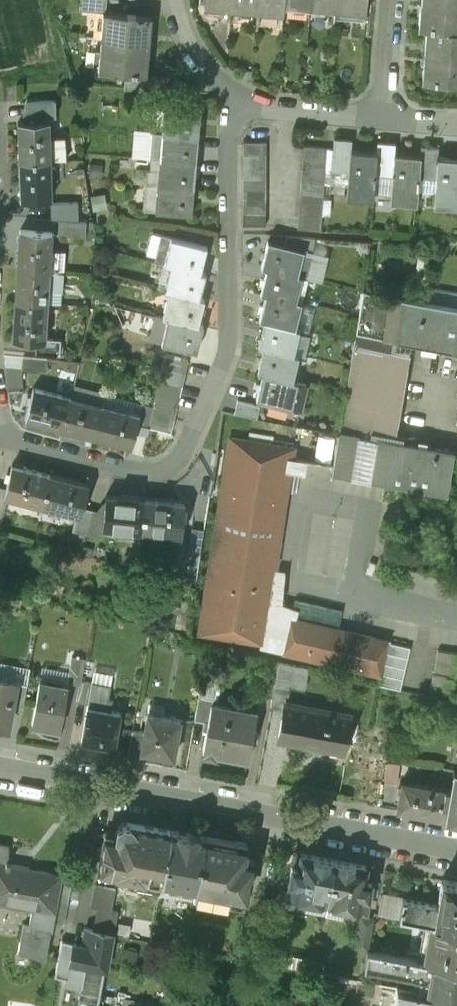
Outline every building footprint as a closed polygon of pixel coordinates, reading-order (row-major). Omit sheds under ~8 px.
[(72,9),(103,12),(105,12),(106,0),(72,0),(72,9)] [(231,8),(257,10),(258,0),(232,0),(231,8)] [(257,10),(283,12),(284,4),(284,0),(258,0),(257,10)] [(310,6),(336,8),(336,0),(310,0),(310,6)] [(336,8),(366,11),(367,0),(336,0),(336,8)] [(421,1),(419,27),(426,28),(456,30),(456,4),(421,1)] [(105,12),(103,12),(101,38),(149,42),(151,16),(105,12)] [(426,28),(424,54),(456,56),(456,30),(426,28)] [(149,42),(101,38),(98,69),(118,71),(117,87),(141,89),(143,73),(146,74),(149,42)] [(424,54),(422,79),(456,82),(456,56),(424,54)] [(146,74),(143,73),(141,89),(169,91),(170,76),(146,74)] [(54,99),(25,98),(25,116),(55,115),(54,99)] [(200,109),(164,106),(162,133),(198,136),(200,109)] [(49,121),(19,122),(20,160),(50,159),(66,159),(66,137),(50,138),(49,121)] [(198,136),(162,133),(159,158),(196,161),(198,136)] [(352,138),(335,137),(332,168),(349,170),(347,196),(373,198),(376,172),(377,151),(377,150),(351,148),(352,138)] [(420,154),(395,152),(396,142),(378,141),(377,150),(377,151),(376,172),(393,173),(391,199),(417,202),(419,176),(421,154),(420,154)] [(267,142),(243,142),(243,154),(267,154),(267,142)] [(438,156),(439,146),(421,144),(420,154),(421,154),(419,176),(436,177),(434,203),(456,205),(456,157),(438,156)] [(327,146),(305,145),(304,157),(326,159),(327,146)] [(267,154),(243,154),(243,165),(266,165),(267,154)] [(326,159),(304,157),(303,168),(326,170),(326,159)] [(196,161),(159,158),(157,183),(193,186),(196,161)] [(50,159),(20,160),(21,199),(52,198),(50,159)] [(266,165),(243,165),(243,177),(267,177),(266,165)] [(326,170),(303,168),(302,180),(325,182),(326,170)] [(267,177),(243,177),(243,189),(266,189),(267,177)] [(325,182),(302,180),(301,192),(324,193),(325,182)] [(193,186),(157,183),(155,210),(191,213),(193,186)] [(266,189),(243,189),(243,200),(267,200),(266,189)] [(324,193),(301,192),(300,203),(323,205),(324,193)] [(267,200),(243,200),(243,212),(266,212),(267,200)] [(79,220),(78,201),(52,202),(51,219),(59,219),(79,220)] [(323,205),(300,203),(299,215),(322,217),(323,205)] [(266,212),(243,212),(243,224),(267,224),(266,212)] [(322,217),(299,215),(298,227),(321,229),(322,217)] [(79,220),(59,219),(58,233),(85,236),(86,221),(79,220)] [(52,231),(21,228),(18,267),(49,270),(52,231)] [(206,245),(152,232),(146,254),(155,256),(154,261),(170,264),(200,271),(206,245)] [(315,237),(287,234),(285,244),(303,248),(312,251),(315,237)] [(285,244),(268,240),(262,265),(267,266),(302,275),(322,280),(328,254),(312,251),(303,248),(285,244)] [(200,271),(170,264),(164,288),(169,290),(199,297),(205,272),(200,271)] [(302,275),(267,266),(261,291),(266,292),(296,299),(302,275)] [(49,270),(18,267),(16,299),(47,301),(61,302),(63,271),(49,270)] [(199,297),(169,290),(163,315),(198,323),(204,298),(199,297)] [(363,290),(354,343),(394,350),(396,339),(446,348),(446,352),(456,354),(456,306),(363,290)] [(296,299),(266,292),(260,318),(265,319),(295,326),(301,301),(296,299)] [(47,301),(16,299),(13,337),(37,339),(44,340),(45,337),(47,301)] [(198,323),(163,315),(155,314),(150,333),(163,336),(162,341),(197,350),(203,324),(198,323)] [(295,326),(265,319),(259,344),(264,345),(294,353),(300,327),(295,326)] [(61,338),(45,337),(44,340),(37,339),(36,353),(60,354),(61,338)] [(394,350),(354,343),(340,430),(341,430),(395,439),(410,354),(394,351),(394,350)] [(294,353),(264,345),(258,370),(263,371),(293,378),(299,354),(294,353)] [(46,356),(22,354),(21,368),(45,370),(46,356)] [(189,360),(165,354),(162,366),(186,372),(189,360)] [(186,372),(162,366),(160,378),(183,383),(186,372)] [(293,378),(263,371),(257,397),(302,408),(308,382),(293,378)] [(183,383),(160,378),(157,389),(180,394),(183,383)] [(71,396),(34,386),(26,417),(63,427),(71,396)] [(180,394),(157,389),(154,400),(178,406),(180,394)] [(102,404),(71,396),(63,427),(94,434),(102,404)] [(260,404),(238,398),(235,411),(257,415),(260,404)] [(178,406),(154,400),(152,411),(175,417),(178,406)] [(139,413),(102,404),(94,434),(132,444),(139,413)] [(175,417),(152,411),(148,425),(172,430),(175,417)] [(395,439),(341,430),(333,472),(447,491),(454,450),(395,439)] [(248,441),(230,438),(199,631),(261,641),(261,645),(381,671),(388,638),(268,612),(294,448),(273,445),(274,436),(250,432),(248,441)] [(50,473),(12,463),(6,486),(4,494),(7,494),(42,503),(50,473)] [(88,482),(50,473),(42,503),(76,512),(80,513),(83,504),(88,482)] [(146,497),(107,493),(107,495),(104,524),(105,524),(143,528),(146,497)] [(97,507),(92,506),(87,531),(102,536),(105,524),(104,524),(107,495),(97,507)] [(185,501),(146,497),(143,528),(182,532),(185,501)] [(92,506),(83,504),(80,513),(76,512),(71,528),(87,531),(92,506)] [(203,532),(192,530),(188,554),(199,556),(203,532)] [(389,639),(379,681),(400,686),(411,644),(389,639)] [(440,647),(436,669),(456,672),(456,650),(440,647)] [(85,656),(72,654),(67,680),(80,682),(81,680),(85,656)] [(279,661),(265,658),(261,684),(275,686),(279,661)] [(293,664),(279,661),(275,686),(289,689),(293,664)] [(436,673),(432,693),(454,698),(456,683),(456,677),(436,673)] [(9,726),(12,708),(17,680),(0,677),(0,724),(9,726)] [(27,682),(17,680),(12,708),(22,710),(27,682)] [(69,685),(40,680),(33,722),(48,725),(47,732),(60,735),(69,685)] [(93,682),(81,680),(80,682),(77,702),(89,704),(93,682)] [(111,685),(93,682),(89,704),(83,740),(116,745),(117,737),(119,726),(122,711),(111,709),(113,700),(108,699),(111,685)] [(213,698),(200,696),(196,719),(208,721),(211,703),(212,703),(213,698)] [(351,714),(284,702),(278,739),(344,751),(347,732),(352,729),(353,723),(350,719),(351,714)] [(212,703),(211,703),(208,721),(203,749),(205,749),(205,753),(216,755),(216,751),(249,756),(257,711),(212,703)] [(181,720),(147,714),(144,731),(141,752),(175,757),(181,720)] [(133,728),(119,726),(117,737),(131,739),(132,730),(133,728)] [(144,731),(132,730),(131,739),(129,752),(141,755),(141,752),(144,731)] [(454,769),(451,787),(402,778),(397,809),(456,820),(456,770),(454,769)] [(171,829),(126,821),(122,822),(120,823),(117,826),(116,828),(115,835),(105,833),(99,866),(131,872),(129,884),(159,890),(171,829)] [(205,835),(171,829),(159,890),(194,896),(205,835)] [(247,843),(205,835),(194,896),(220,901),(243,905),(251,861),(244,860),(247,843)] [(8,859),(8,843),(0,842),(0,901),(28,906),(29,907),(31,908),(32,911),(29,923),(23,922),(17,949),(46,954),(51,927),(53,928),(54,921),(61,874),(26,867),(27,862),(8,859)] [(334,859),(295,852),(287,893),(308,897),(307,904),(325,907),(334,859)] [(373,866),(334,859),(325,907),(343,910),(344,903),(366,907),(373,866)] [(72,876),(61,874),(54,921),(65,922),(72,876)] [(428,902),(405,898),(401,916),(435,922),(438,904),(443,879),(433,877),(428,902)] [(443,879),(438,904),(435,922),(456,926),(456,881),(443,879)] [(119,910),(112,909),(116,887),(94,883),(90,906),(97,907),(93,926),(84,924),(81,942),(63,938),(56,974),(66,976),(64,982),(80,985),(78,995),(99,999),(105,967),(109,968),(119,910)] [(374,916),(361,914),(355,946),(368,948),(374,916)] [(435,922),(427,962),(433,963),(456,968),(456,926),(435,922)] [(429,982),(433,963),(427,962),(371,952),(367,970),(429,982)] [(433,963),(429,982),(427,992),(456,998),(456,968),(433,963)] [(427,992),(378,982),(375,1000),(408,1005),(456,1005),(456,998),(427,992)]
